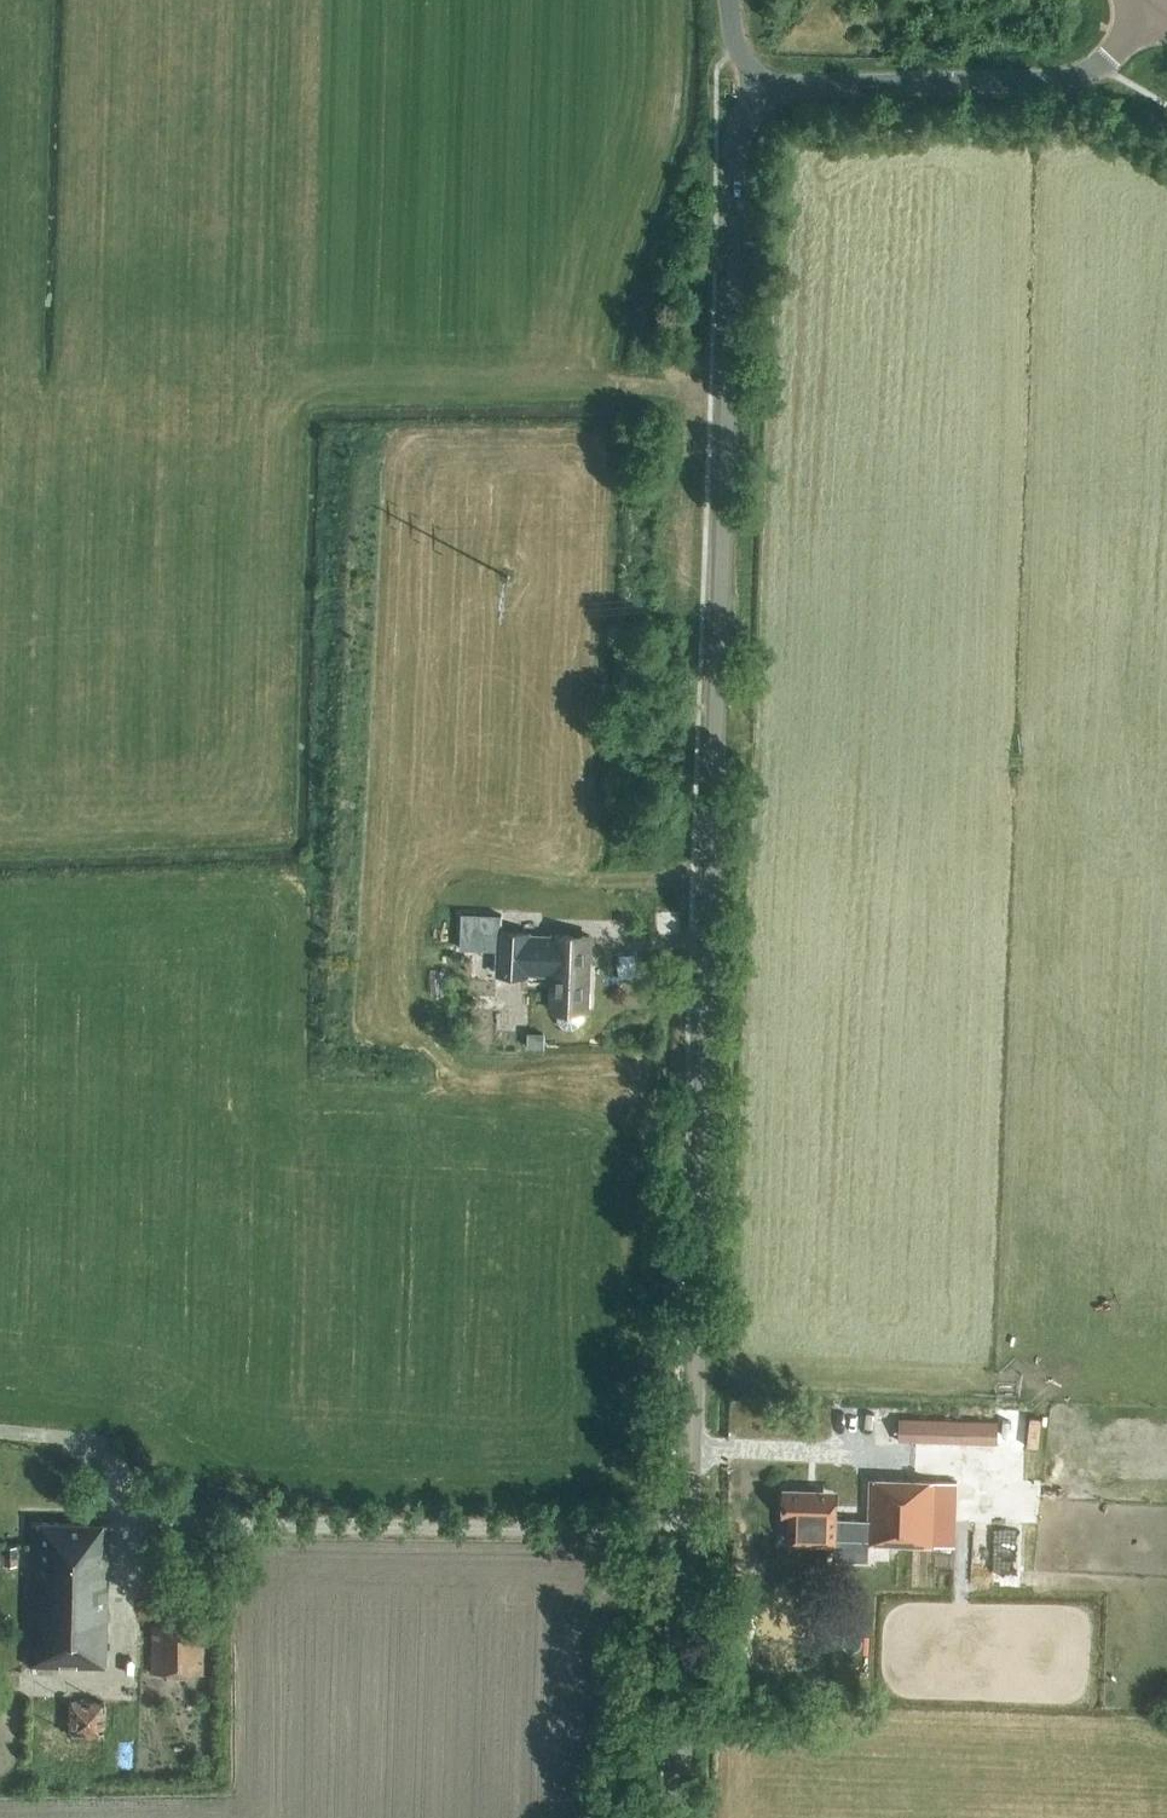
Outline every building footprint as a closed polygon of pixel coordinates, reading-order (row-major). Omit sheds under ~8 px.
[(498,934),(499,930),(501,930),(501,915),(461,913),(460,948),(470,949),(471,933),(498,934)] [(499,930),(497,975),(527,976),(527,973),(552,974),(550,1009),(555,1010),(555,1018),(559,1024),(565,1027),(571,1027),(577,1024),(582,1019),(583,1011),(588,1011),(590,962),(590,934),(553,933),(553,936),(530,935),(530,931),(499,930)] [(544,1048),(544,1033),(528,1033),(527,1047),(544,1048)] [(897,1442),(996,1446),(997,1423),(898,1420),(897,1442)] [(935,1545),(937,1481),(870,1478),(868,1521),(838,1520),(839,1492),(784,1491),(783,1519),(790,1519),(789,1547),(838,1548),(838,1542),(935,1545)] [(31,1524),(27,1667),(105,1669),(109,1526),(31,1524)] [(2,1545),(1,1565),(15,1566),(17,1546),(2,1545)] [(151,1674),(202,1674),(203,1674),(204,1628),(151,1628),(151,1674)] [(73,1731),(107,1732),(108,1697),(73,1697),(73,1731)]
